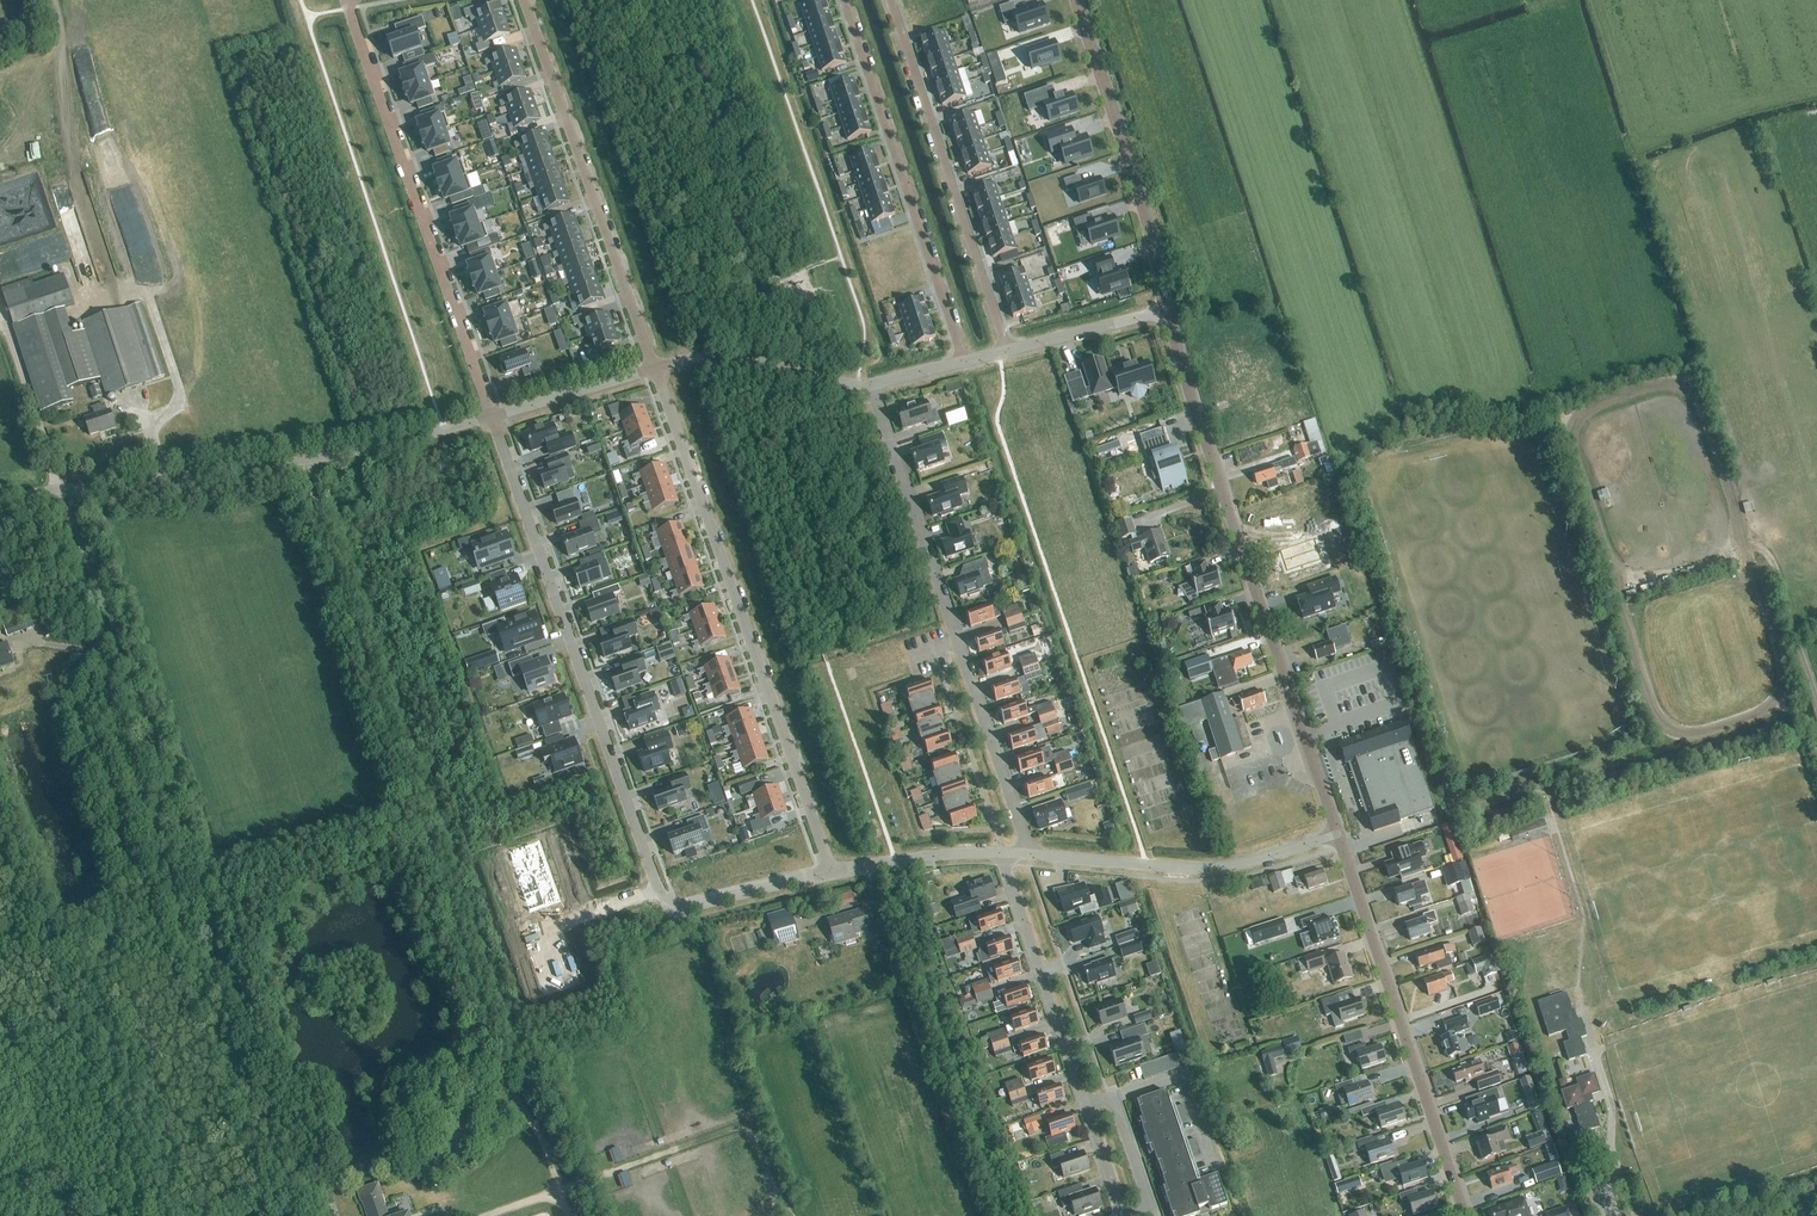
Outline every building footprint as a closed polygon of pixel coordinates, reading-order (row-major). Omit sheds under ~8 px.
[(801,6),(805,20),(828,12),(824,0),(819,0),(801,6)] [(1013,3),(999,8),(1005,25),(1015,21),(1019,34),(1049,24),(1042,4),(1016,13),(1013,3)] [(477,7),(464,11),(466,19),(469,18),(471,22),(477,20),(480,29),(504,21),(499,6),(479,14),(477,7)] [(833,25),(828,12),(805,20),(809,33),(833,25)] [(416,32),(426,29),(422,17),(394,27),(398,37),(387,41),(394,59),(422,49),(416,32)] [(509,35),(504,21),(480,29),(484,39),(477,41),(479,45),(476,46),(478,53),(491,49),(489,42),(509,35)] [(837,38),(833,25),(809,33),(814,45),(837,38)] [(949,46),(944,33),(921,40),(925,54),(949,46)] [(451,47),(460,43),(459,38),(449,41),(451,47)] [(841,51),(837,38),(814,45),(818,58),(841,51)] [(1055,42),(1026,52),(1032,69),(1041,66),(1041,68),(1051,64),(1051,63),(1060,60),(1055,42)] [(953,59),(949,46),(925,54),(930,67),(953,59)] [(520,65),(515,50),(491,59),(485,61),(486,66),(493,64),(496,73),(520,65)] [(846,64),(841,51),(818,58),(822,72),(846,64)] [(406,74),(401,75),(404,83),(402,83),(405,91),(430,82),(425,67),(437,63),(434,54),(402,65),(406,74)] [(957,72),(953,59),(930,67),(934,80),(957,72)] [(525,79),(520,65),(496,73),(499,83),(493,85),(494,89),(501,87),(525,79)] [(809,84),(818,81),(815,72),(806,75),(809,84)] [(961,85),(957,72),(934,80),(938,93),(961,85)] [(853,80),(830,88),(835,101),(858,94),(853,80)] [(430,82),(405,91),(407,98),(409,97),(412,105),(417,103),(419,110),(433,105),(431,98),(435,97),(430,82)] [(943,106),(966,98),(961,85),(938,93),(943,106)] [(1025,97),(1030,112),(1045,107),(1050,122),(1059,119),(1060,120),(1069,117),(1068,116),(1078,113),(1072,95),(1063,98),(1062,95),(1055,97),(1052,88),(1025,97)] [(534,106),(529,92),(506,100),(506,101),(499,103),(501,107),(507,105),(511,115),(534,106)] [(862,107),(858,94),(835,101),(839,114),(862,107)] [(539,120),(534,106),(511,115),(514,124),(508,126),(509,131),(516,128),(516,129),(517,128),(539,120)] [(423,121),(418,123),(421,131),(419,131),(422,139),(447,130),(450,129),(442,107),(420,115),(423,121)] [(867,120),(862,107),(839,114),(843,127),(867,120)] [(978,128),(985,126),(980,112),(974,115),(950,122),(955,136),(978,128)] [(483,140),(493,137),(487,120),(477,123),(483,140)] [(871,133),(867,120),(843,127),(848,141),(871,133)] [(516,128),(509,131),(511,137),(519,135),(517,128),(516,129),(516,128)] [(983,141),(978,128),(955,136),(959,149),(983,141)] [(447,130),(422,139),(424,146),(426,145),(429,153),(433,151),(436,158),(450,153),(447,146),(452,144),(447,130)] [(1051,153),(1060,150),(1065,165),(1092,156),(1086,137),(1075,141),(1071,130),(1046,138),(1051,153)] [(549,148),(544,133),(520,142),(514,144),(515,149),(522,147),(525,156),(549,148)] [(494,140),(485,143),(491,158),(499,155),(494,140)] [(987,154),(983,141),(959,149),(964,162),(987,154)] [(549,148),(525,156),(519,158),(520,163),(527,160),(530,170),(554,161),(549,148)] [(873,151),(850,159),(854,172),(878,165),(873,151)] [(991,167),(987,154),(964,162),(968,175),(991,167)] [(440,169),(435,171),(437,178),(436,179),(438,186),(466,176),(461,162),(454,164),(451,157),(437,162),(440,169)] [(554,161),(530,170),(524,172),(525,176),(532,174),(535,183),(559,175),(554,161)] [(882,178),(878,165),(854,172),(859,185),(882,178)] [(559,175),(535,183),(528,186),(530,190),(536,188),(540,197),(564,189),(559,175)] [(466,176),(438,186),(441,193),(443,193),(445,201),(450,199),(453,206),(466,201),(464,194),(471,191),(466,176)] [(1079,176),(1064,181),(1068,193),(1075,191),(1080,204),(1105,196),(1100,179),(1082,185),(1079,176)] [(886,190),(882,178),(859,185),(863,198),(886,190)] [(976,206),(999,198),(995,185),(971,193),(976,206)] [(569,203),(564,189),(540,197),(543,207),(537,209),(538,214),(545,211),(545,212),(569,203)] [(891,203),(886,190),(863,198),(867,211),(891,203)] [(1003,211),(999,198),(976,206),(980,219),(1003,211)] [(895,217),(891,203),(867,211),(872,224),(890,219),(895,217)] [(457,217),(452,218),(454,226),(453,227),(455,234),(481,225),(475,210),(470,212),(468,205),(454,210),(457,217)] [(1008,224),(1003,211),(980,219),(984,232),(1008,224)] [(1091,215),(1073,221),(1076,231),(1086,228),(1092,245),(1119,236),(1113,218),(1094,224),(1091,215)] [(578,230),(573,216),(549,225),(550,225),(543,227),(545,232),(551,229),(554,239),(578,230)] [(890,219),(872,224),(875,236),(893,230),(890,219)] [(488,238),(483,224),(481,225),(455,234),(458,241),(459,241),(462,248),(466,247),(469,256),(500,245),(497,235),(488,238)] [(1012,237),(1008,224),(984,232),(989,245),(1012,237)] [(578,230),(554,239),(548,241),(550,245),(556,243),(559,253),(583,244),(578,230)] [(858,234),(861,241),(867,239),(865,232),(858,234)] [(993,258),(1017,251),(1012,237),(989,245),(993,258)] [(1033,251),(1044,248),(1042,241),(1031,244),(1033,251)] [(530,243),(522,246),(524,254),(533,251),(530,243)] [(583,244),(559,253),(553,255),(554,259),(561,257),(564,266),(588,258),(583,244)] [(469,274),(472,282),(494,274),(497,273),(492,258),(489,251),(471,258),(473,264),(468,266),(471,274),(469,274)] [(588,258),(564,266),(558,269),(559,273),(566,271),(569,280),(593,272),(588,258)] [(1097,277),(1103,296),(1129,287),(1123,269),(1114,271),(1110,258),(1096,262),(1101,276),(1097,277)] [(528,263),(531,273),(539,270),(536,260),(528,263)] [(1028,284),(1023,271),(1000,279),(1004,292),(1028,284)] [(593,272),(569,280),(563,282),(564,287),(571,285),(574,294),(598,286),(593,272)] [(500,289),(494,274),(472,282),(475,289),(476,288),(479,296),(484,294),(486,301),(500,296),(497,289),(500,289)] [(64,275),(34,285),(32,279),(2,289),(4,295),(14,325),(74,305),(64,275)] [(1009,305),(1032,297),(1028,284),(1004,292),(1009,305)] [(603,300),(598,286),(574,294),(577,303),(571,306),(572,310),(579,308),(603,300)] [(1036,311),(1032,297),(1009,305),(1013,318),(1036,311)] [(923,299),(899,307),(904,320),(927,313),(923,299)] [(64,311),(13,327),(41,414),(73,403),(68,388),(101,378),(106,395),(165,376),(141,303),(83,322),(85,329),(72,334),(64,311)] [(490,312),(485,314),(488,321),(486,322),(489,329),(514,320),(509,305),(504,307),(490,312)] [(553,308),(545,311),(547,317),(556,314),(553,308)] [(931,326),(927,313),(904,320),(908,333),(931,326)] [(585,315),(572,319),(575,327),(578,326),(579,330),(586,328),(589,337),(613,329),(608,314),(587,322),(585,315)] [(519,335),(514,320),(489,329),(491,337),(493,336),(496,344),(501,342),(503,349),(517,344),(514,337),(519,335)] [(936,339),(931,326),(908,333),(912,347),(936,339)] [(618,343),(613,329),(589,337),(592,347),(586,349),(587,353),(584,354),(587,361),(600,357),(597,350),(618,343)] [(562,330),(554,333),(557,341),(565,338),(562,330)] [(504,365),(502,366),(505,376),(522,370),(525,378),(539,373),(535,364),(530,366),(525,351),(502,359),(504,365)] [(1155,384),(1148,362),(1136,366),(1135,365),(1124,368),(1124,370),(1112,374),(1113,376),(1107,378),(1102,360),(1083,366),(1093,396),(1117,388),(1119,395),(1131,392),(1132,396),(1137,399),(1142,397),(1145,392),(1143,388),(1155,384)] [(1088,398),(1082,379),(1067,384),(1073,403),(1088,398)] [(963,390),(960,383),(953,385),(956,393),(963,390)] [(103,397),(99,385),(89,388),(93,400),(103,397)] [(926,402),(897,412),(903,430),(932,420),(926,402)] [(649,424),(643,407),(626,413),(622,403),(609,408),(614,424),(623,421),(626,431),(649,424)] [(104,404),(98,406),(92,408),(95,416),(85,419),(90,435),(105,430),(106,431),(115,428),(110,411),(107,412),(104,404)] [(963,410),(968,421),(974,419),(970,407),(963,410)] [(949,428),(968,421),(963,408),(944,415),(949,428)] [(1315,420),(1303,424),(1307,435),(1319,431),(1315,420)] [(655,440),(649,424),(626,431),(630,442),(622,445),(623,450),(627,461),(641,456),(637,446),(655,440)] [(559,442),(553,425),(543,428),(543,427),(535,430),(535,431),(526,434),(532,452),(546,447),(550,457),(576,448),(572,437),(559,442)] [(929,448),(911,454),(916,467),(927,463),(929,467),(944,462),(940,451),(947,449),(942,435),(926,440),(929,448)] [(1165,436),(1142,444),(1154,481),(1159,479),(1163,492),(1164,492),(1163,488),(1171,486),(1173,489),(1182,486),(1180,483),(1186,481),(1187,484),(1188,484),(1184,471),(1186,470),(1181,455),(1179,456),(1176,450),(1170,452),(1165,436)] [(1096,449),(1098,456),(1121,449),(1119,442),(1096,449)] [(599,443),(586,447),(589,455),(601,451),(599,443)] [(1298,462),(1320,454),(1317,443),(1307,447),(1306,445),(1294,449),(1298,462)] [(615,452),(606,456),(610,466),(619,463),(615,452)] [(572,470),(566,454),(546,462),(549,469),(539,473),(545,490),(561,484),(561,486),(569,483),(568,482),(575,479),(571,470),(572,470)] [(1324,466),(1328,465),(1326,458),(1319,460),(1321,467),(1324,466)] [(987,460),(978,463),(981,473),(990,471),(987,460)] [(1277,486),(1273,474),(1292,468),(1289,460),(1281,463),(1271,466),(1272,467),(1253,473),(1257,484),(1266,482),(1268,489),(1270,490),(1277,488),(1277,486)] [(1327,474),(1333,472),(1330,464),(1328,465),(1324,466),(1327,474)] [(668,478),(664,465),(641,473),(641,474),(633,477),(634,482),(643,479),(646,486),(668,478)] [(1299,469),(1291,471),(1295,485),(1303,483),(1299,469)] [(672,490),(668,478),(646,486),(648,494),(640,497),(641,501),(672,490)] [(945,494),(927,500),(933,517),(940,515),(941,518),(954,513),(953,510),(962,508),(958,497),(968,494),(962,478),(942,485),(945,494)] [(1603,491),(1596,494),(1600,503),(1606,501),(1612,499),(1608,489),(1603,491)] [(677,503),(672,490),(641,501),(643,506),(652,503),(654,511),(677,503)] [(572,491),(556,496),(560,506),(552,509),(558,525),(581,517),(575,500),(572,491)] [(1003,503),(998,491),(989,494),(993,502),(995,502),(996,506),(1003,503)] [(1112,505),(1115,513),(1122,510),(1119,503),(1112,505)] [(632,505),(626,507),(628,513),(634,511),(632,505)] [(622,510),(615,513),(619,523),(626,521),(622,510)] [(1305,514),(1280,519),(1283,537),(1308,532),(1305,514)] [(582,533),(563,539),(569,557),(596,548),(592,537),(601,533),(595,518),(579,524),(582,533)] [(1137,540),(1130,519),(1117,524),(1122,539),(1131,536),(1133,542),(1130,543),(1133,553),(1145,549),(1150,564),(1168,557),(1159,532),(1142,538),(1137,540)] [(666,521),(652,526),(654,533),(658,532),(668,529),(666,521)] [(941,542),(947,558),(973,549),(968,533),(965,534),(961,521),(947,526),(951,538),(941,542)] [(1337,526),(1339,532),(1347,530),(1344,523),(1337,526)] [(686,541),(681,524),(668,529),(658,532),(658,533),(650,536),(651,541),(660,538),(664,549),(686,541)] [(506,533),(472,545),(480,569),(487,567),(488,570),(505,564),(514,561),(509,549),(512,548),(506,533)] [(1327,557),(1351,550),(1346,533),(1321,540),(1327,557)] [(1280,550),(1287,571),(1322,560),(1315,539),(1280,550)] [(692,556),(686,541),(664,549),(668,560),(659,563),(661,567),(692,556)] [(641,550),(643,556),(650,554),(647,547),(641,550)] [(650,554),(643,556),(646,562),(652,560),(650,554)] [(594,565),(574,572),(580,589),(611,578),(603,555),(592,559),(594,565)] [(697,572),(692,556),(661,567),(662,572),(671,569),(675,580),(697,572)] [(989,570),(985,560),(964,567),(964,568),(967,574),(965,575),(964,577),(964,578),(955,581),(960,598),(969,595),(970,597),(980,594),(979,591),(983,590),(982,588),(992,585),(987,571),(989,570)] [(1190,576),(1193,584),(1179,589),(1185,587),(1190,603),(1199,600),(1197,595),(1198,595),(1197,594),(1220,586),(1221,587),(1215,567),(1214,568),(1208,570),(1205,561),(1190,566),(1193,575),(1191,576),(1191,575),(1190,576)] [(1130,581),(1138,578),(1134,568),(1126,571),(1130,581)] [(703,588),(697,572),(675,580),(679,590),(670,593),(672,598),(680,595),(681,596),(703,588)] [(1170,579),(1168,572),(1158,576),(1161,582),(1170,579)] [(648,575),(638,579),(642,588),(642,589),(651,585),(648,575)] [(450,578),(438,582),(441,591),(453,587),(450,578)] [(500,608),(501,611),(526,602),(519,583),(515,585),(513,579),(514,579),(514,578),(492,585),(496,598),(492,599),(496,610),(500,608)] [(1303,620),(1335,609),(1331,597),(1340,594),(1335,579),(1307,588),(1307,589),(1310,588),(1312,593),(1310,594),(1310,596),(1297,600),(1303,620)] [(478,580),(463,586),(467,598),(483,593),(478,580)] [(586,605),(592,623),(619,614),(613,596),(621,593),(619,586),(605,590),(607,597),(586,605)] [(688,605),(691,613),(699,610),(696,602),(688,605)] [(1204,618),(1211,637),(1212,637),(1212,636),(1235,628),(1235,629),(1236,629),(1229,609),(1228,609),(1229,610),(1223,612),(1220,603),(1205,608),(1208,617),(1205,618),(1205,617),(1204,618)] [(1376,612),(1373,603),(1366,606),(1369,614),(1376,612)] [(1038,611),(1036,604),(1029,606),(1031,613),(1038,611)] [(966,614),(971,628),(971,627),(995,619),(990,606),(966,614)] [(1021,617),(1019,610),(1023,609),(1022,606),(1018,608),(1018,606),(1002,611),(1006,623),(1021,617)] [(713,607),(691,614),(691,615),(682,618),(684,623),(693,620),(696,631),(719,623),(713,607)] [(659,609),(650,613),(653,621),(663,618),(659,609)] [(2,625),(6,636),(13,633),(28,628),(40,623),(36,612),(23,617),(9,623),(2,625)] [(531,634),(530,630),(539,626),(535,613),(506,623),(504,620),(483,627),(483,628),(485,627),(488,637),(499,633),(503,647),(512,644),(514,649),(537,641),(534,633),(531,634)] [(1025,628),(1021,617),(1006,623),(1010,634),(1025,628)] [(58,633),(56,625),(52,626),(50,621),(40,624),(45,638),(58,633)] [(627,639),(638,635),(632,621),(611,628),(614,636),(599,642),(605,659),(631,649),(627,639)] [(725,639),(719,623),(696,631),(700,641),(692,644),(693,649),(702,646),(702,647),(725,639)] [(1042,624),(1030,629),(1034,638),(1046,634),(1042,624)] [(1335,655),(1334,650),(1350,644),(1344,627),(1327,633),(1331,643),(1313,649),(1317,660),(1327,657),(1328,658),(1335,655)] [(1004,645),(1001,638),(1007,636),(1005,630),(975,640),(975,639),(979,654),(1004,645)] [(456,642),(463,639),(461,632),(454,635),(456,642)] [(1383,647),(1381,640),(1370,643),(1373,651),(1383,647)] [(676,655),(674,650),(670,641),(664,643),(669,657),(676,655)] [(13,664),(7,645),(0,647),(0,668),(13,664)] [(1168,659),(1164,646),(1157,649),(1161,662),(1168,659)] [(1208,656),(1185,664),(1190,681),(1214,673),(1214,672),(1217,670),(1224,689),(1238,684),(1234,673),(1245,669),(1244,667),(1252,664),(1248,652),(1229,658),(1230,661),(1220,664),(1219,661),(1211,663),(1208,656)] [(982,663),(987,677),(988,677),(988,676),(1011,668),(1007,654),(982,663)] [(1038,666),(1034,654),(1019,660),(1022,671),(1038,666)] [(73,655),(73,668),(78,668),(79,668),(82,668),(82,667),(85,667),(85,656),(73,655)] [(497,655),(466,665),(469,674),(500,664),(497,655)] [(640,684),(637,675),(646,672),(640,656),(624,662),(627,670),(611,676),(617,692),(640,684)] [(554,683),(546,659),(534,664),(531,657),(508,665),(513,678),(523,675),(529,692),(554,683)] [(732,671),(728,660),(706,668),(697,671),(699,676),(708,673),(709,679),(732,671)] [(497,676),(503,673),(501,666),(494,668),(497,676)] [(1042,677),(1038,666),(1022,671),(1025,678),(1026,682),(1042,677)] [(704,692),(735,681),(732,671),(709,679),(711,684),(703,687),(704,692)] [(992,688),(991,688),(996,702),(1019,694),(1021,698),(1030,695),(1026,682),(1025,678),(1021,680),(1016,682),(1016,680),(992,688)] [(686,694),(681,680),(670,684),(675,698),(686,694)] [(739,691),(735,681),(704,692),(706,696),(715,693),(717,699),(739,691)] [(908,702),(908,703),(934,694),(930,681),(906,689),(910,702),(908,702)] [(1061,698),(1069,695),(1064,684),(1056,687),(1061,698)] [(1266,704),(1261,691),(1232,701),(1235,707),(1241,705),(1244,712),(1266,704)] [(636,709),(624,714),(630,732),(656,723),(653,714),(660,711),(654,693),(633,700),(636,709)] [(935,695),(934,694),(908,703),(912,716),(939,707),(938,706),(936,706),(933,696),(935,695)] [(1182,732),(1208,723),(1209,727),(1203,729),(1205,734),(1211,732),(1217,749),(1208,752),(1212,762),(1220,760),(1243,752),(1242,751),(1251,748),(1241,719),(1233,721),(1224,694),(1201,702),(1176,711),(1182,732)] [(557,721),(569,717),(567,712),(569,711),(565,701),(563,702),(562,697),(555,699),(533,707),(540,727),(542,726),(546,739),(562,733),(559,725),(558,725),(557,721)] [(1050,702),(1035,708),(1037,713),(1039,720),(1055,714),(1051,703),(1050,702)] [(892,709),(890,703),(881,706),(883,712),(892,709)] [(1023,703),(999,711),(1004,725),(1005,725),(1004,724),(1037,713),(1035,708),(1026,711),(1023,703)] [(691,707),(682,710),(686,719),(695,716),(691,707)] [(943,720),(939,707),(912,716),(913,716),(915,716),(919,727),(917,728),(917,729),(943,720)] [(894,714),(892,709),(883,712),(884,717),(894,714)] [(754,723),(750,710),(727,718),(730,726),(722,729),(723,734),(754,723)] [(1055,714),(1039,720),(1041,726),(1043,731),(1058,725),(1055,714)] [(943,721),(943,720),(917,729),(921,741),(947,732),(947,731),(945,732),(941,721),(943,721)] [(759,736),(754,723),(723,734),(725,739),(733,736),(736,744),(759,736)] [(1350,763),(1352,763),(1370,815),(1368,816),(1374,833),(1400,824),(1399,822),(1434,810),(1411,742),(1405,723),(1344,744),(1350,763)] [(687,726),(675,730),(678,738),(689,734),(687,726)] [(1008,736),(1013,751),(1046,740),(1043,731),(1041,726),(1009,737),(1008,736)] [(715,736),(721,734),(719,727),(713,729),(715,736)] [(900,734),(898,728),(889,731),(891,737),(900,734)] [(952,746),(947,732),(921,741),(921,742),(923,741),(928,754),(952,746)] [(648,752),(639,755),(645,773),(670,764),(666,752),(672,749),(667,734),(644,741),(648,752)] [(902,739),(900,734),(891,737),(893,743),(902,739)] [(1081,734),(1075,736),(1078,745),(1084,743),(1085,743),(1082,734),(1081,734)] [(763,748),(759,736),(736,744),(739,751),(730,754),(732,759),(763,748)] [(532,737),(516,742),(518,749),(534,744),(532,737)] [(583,764),(578,752),(576,753),(571,740),(540,751),(545,763),(551,761),(556,773),(583,764)] [(517,752),(520,762),(536,757),(533,747),(517,752)] [(767,761),(763,748),(732,759),(733,764),(742,761),(745,769),(767,761)] [(1040,751),(1016,760),(1020,774),(1021,774),(1021,773),(1044,765),(1053,762),(1051,757),(1048,749),(1040,751)] [(1067,752),(1051,757),(1053,762),(1055,768),(1071,763),(1071,762),(1068,754),(1067,752)] [(1074,752),(1068,754),(1071,762),(1077,760),(1074,752)] [(933,776),(933,777),(959,768),(955,755),(931,763),(935,775),(933,776)] [(911,765),(909,759),(900,762),(902,768),(911,765)] [(1071,763),(1055,768),(1058,776),(1074,770),(1071,763)] [(913,770),(911,765),(902,768),(904,773),(913,770)] [(960,769),(959,768),(933,777),(938,789),(964,781),(963,779),(961,780),(958,770),(960,769)] [(701,770),(692,773),(694,780),(704,777),(701,770)] [(659,812),(687,802),(684,793),(691,790),(686,774),(669,780),(671,787),(652,794),(659,812)] [(532,782),(536,789),(546,784),(542,777),(532,782)] [(1025,785),(1024,785),(1029,799),(1053,791),(1049,777),(1025,785)] [(737,787),(741,799),(745,797),(760,792),(755,780),(737,787)] [(968,793),(964,781),(938,789),(938,790),(940,789),(944,801),(942,801),(942,802),(968,793)] [(709,790),(711,797),(722,793),(719,786),(709,790)] [(755,799),(759,808),(781,800),(776,786),(760,792),(745,797),(747,801),(755,799)] [(1090,787),(1075,791),(1079,802),(1094,797),(1090,787)] [(921,795),(919,789),(910,792),(912,798),(921,795)] [(968,794),(968,793),(942,802),(946,815),(972,806),(972,805),(970,806),(966,795),(968,794)] [(923,800),(921,795),(912,798),(914,803),(923,800)] [(786,813),(781,800),(759,808),(761,815),(752,818),(754,822),(750,824),(753,834),(771,828),(768,819),(786,813)] [(1033,812),(1039,830),(1050,826),(1051,828),(1057,826),(1057,824),(1067,820),(1061,802),(1033,812)] [(977,819),(972,806),(946,815),(946,816),(948,815),(953,827),(977,819)] [(740,815),(733,817),(737,827),(743,825),(740,815)] [(930,821),(928,815),(919,818),(921,824),(930,821)] [(685,852),(694,849),(705,845),(701,834),(709,831),(704,817),(687,823),(690,831),(668,839),(674,856),(685,852)] [(932,826),(930,821),(921,824),(923,829),(932,826)] [(1510,832),(1513,841),(1545,831),(1542,821),(1510,832)] [(1111,823),(1102,826),(1106,836),(1115,833),(1111,823)] [(1454,832),(1444,835),(1446,840),(1456,837),(1454,832)] [(529,862),(544,856),(539,841),(523,846),(529,862)] [(1394,862),(1385,865),(1390,878),(1397,876),(1400,875),(1402,881),(1424,873),(1424,872),(1421,873),(1416,860),(1425,857),(1423,852),(1430,849),(1427,842),(1405,850),(1391,855),(1394,862)] [(513,867),(529,862),(523,846),(508,852),(513,867)] [(1459,848),(1449,851),(1451,858),(1462,855),(1459,848)] [(534,877),(550,871),(544,856),(529,862),(534,877)] [(518,882),(534,877),(529,862),(513,867),(518,882)] [(1460,864),(1447,868),(1452,886),(1465,882),(1460,864)] [(539,892),(555,886),(550,871),(534,877),(539,892)] [(1309,890),(1326,884),(1322,871),(1304,876),(1304,877),(1295,880),(1298,889),(1307,886),(1309,890)] [(1274,893),(1285,890),(1280,874),(1269,877),(1274,893)] [(929,875),(921,878),(924,886),(931,883),(929,875)] [(524,897),(539,892),(534,877),(518,882),(524,897)] [(1253,891),(1269,885),(1267,879),(1250,884),(1253,891)] [(995,897),(990,880),(977,884),(977,882),(967,885),(968,887),(967,887),(969,894),(965,896),(966,899),(952,904),(956,918),(981,910),(978,903),(995,897)] [(1128,882),(1117,886),(1123,902),(1128,900),(1133,898),(1131,891),(1128,882)] [(1414,886),(1394,893),(1399,906),(1408,903),(1410,908),(1421,905),(1419,898),(1428,895),(1424,882),(1414,886)] [(1088,899),(1084,885),(1068,890),(1067,888),(1054,891),(1058,903),(1060,902),(1064,913),(1079,908),(1082,916),(1111,906),(1106,891),(1095,894),(1096,896),(1088,899)] [(545,907),(560,902),(555,886),(539,892),(545,907)] [(875,888),(864,891),(867,900),(878,897),(875,888)] [(835,908),(854,903),(851,891),(831,897),(835,908)] [(529,913),(545,907),(539,892),(524,897),(529,913)] [(1472,906),(1476,905),(1473,893),(1456,899),(1461,916),(1474,912),(1472,906)] [(1138,912),(1134,900),(1125,903),(1129,915),(1138,912)] [(930,918),(932,918),(936,916),(933,906),(929,908),(926,908),(930,918)] [(865,910),(828,921),(829,921),(828,921),(835,944),(836,945),(845,942),(846,946),(856,944),(856,943),(853,934),(870,929),(871,929),(865,910)] [(1005,926),(1001,911),(970,922),(974,935),(981,932),(981,933),(1004,925),(1005,926)] [(1427,926),(1436,923),(1433,913),(1423,916),(1424,919),(1405,926),(1411,941),(1430,935),(1427,926)] [(1339,939),(1333,919),(1321,923),(1319,916),(1301,922),(1303,930),(1308,928),(1310,934),(1305,936),(1309,948),(1339,939)] [(1097,918),(1069,928),(1074,944),(1086,940),(1089,949),(1105,944),(1102,934),(1103,934),(1097,918)] [(792,919),(771,926),(776,944),(797,938),(792,919)] [(1255,944),(1287,934),(1282,919),(1250,929),(1255,944)] [(1136,929),(1140,937),(1146,936),(1143,927),(1136,929)] [(1485,943),(1481,929),(1468,933),(1473,947),(1485,943)] [(760,940),(765,937),(762,930),(757,933),(760,940)] [(1138,940),(1135,931),(1115,938),(1118,947),(1138,940)] [(974,942),(971,935),(956,940),(958,948),(974,942)] [(1009,938),(985,946),(978,948),(980,953),(978,953),(979,954),(983,964),(982,964),(982,965),(1000,959),(999,956),(1014,951),(1009,937),(1008,937),(1009,938)] [(1143,953),(1138,940),(1118,947),(1123,960),(1143,953)] [(977,950),(974,942),(958,948),(961,955),(977,950)] [(1441,948),(1424,954),(1416,957),(1419,968),(1427,965),(1428,966),(1435,964),(1437,971),(1451,966),(1447,955),(1456,952),(1453,945),(1441,949),(1441,948)] [(1334,984),(1352,978),(1344,955),(1326,961),(1323,962),(1320,953),(1304,958),(1309,973),(1325,968),(1324,967),(1328,966),(1334,984)] [(1235,960),(1239,972),(1253,968),(1249,956),(1235,960)] [(1499,971),(1495,960),(1491,962),(1489,956),(1472,962),(1476,974),(1481,972),(1484,979),(1496,974),(1495,972),(1499,971)] [(1110,959),(1090,965),(1091,967),(1083,969),(1089,985),(1096,983),(1097,984),(1116,978),(1110,959)] [(1002,963),(986,969),(989,978),(991,984),(998,982),(998,983),(1021,975),(1022,975),(1017,961),(1003,966),(1002,963)] [(1157,963),(1146,967),(1150,978),(1161,975),(1157,963)] [(1445,984),(1454,981),(1451,973),(1424,982),(1429,996),(1447,990),(1445,984)] [(991,992),(987,980),(971,986),(975,997),(991,992)] [(1026,987),(1002,995),(995,997),(997,1003),(1004,1001),(1007,1009),(1031,1000),(1026,986),(1025,986),(1026,987)] [(994,999),(991,992),(975,997),(977,1005),(994,999)] [(1581,1039),(1587,1037),(1581,1019),(1575,1021),(1566,993),(1538,1002),(1549,1037),(1566,1032),(1569,1042),(1563,1044),(1569,1061),(1586,1056),(1581,1039)] [(1321,1001),(1326,1017),(1331,1015),(1336,1028),(1344,1026),(1343,1022),(1364,1015),(1359,999),(1340,1005),(1337,996),(1321,1001)] [(1500,1010),(1496,999),(1476,1006),(1480,1017),(1500,1010)] [(1120,1001),(1097,1009),(1102,1026),(1126,1018),(1120,1001)] [(1010,1018),(1012,1025),(1005,1028),(1008,1033),(1014,1031),(1015,1032),(1038,1024),(1038,1025),(1039,1025),(1034,1010),(1010,1018)] [(1152,1020),(1149,1011),(1133,1017),(1136,1026),(1152,1020)] [(1463,1040),(1456,1042),(1454,1036),(1470,1030),(1466,1017),(1444,1025),(1446,1032),(1448,1032),(1449,1036),(1441,1039),(1448,1058),(1467,1052),(1469,1049),(1466,1041),(1463,1040)] [(1128,1042),(1110,1048),(1116,1067),(1144,1058),(1138,1039),(1148,1035),(1145,1025),(1124,1032),(1128,1042)] [(1008,1041),(1004,1030),(988,1035),(988,1037),(980,1040),(983,1048),(991,1045),(992,1047),(1008,1041)] [(1516,1034),(1508,1036),(1510,1044),(1518,1041),(1516,1034)] [(1019,1044),(1019,1045),(1012,1047),(1014,1053),(1021,1051),(1023,1058),(1048,1050),(1043,1035),(1042,1036),(1019,1044)] [(1297,1038),(1283,1043),(1286,1054),(1300,1049),(1297,1038)] [(1012,1053),(1008,1041),(992,1047),(996,1058),(1012,1053)] [(1176,1054),(1187,1051),(1185,1044),(1174,1048),(1176,1054)] [(1362,1070),(1385,1062),(1380,1046),(1367,1051),(1365,1044),(1348,1050),(1350,1057),(1357,1054),(1362,1070)] [(1517,1045),(1509,1047),(1512,1058),(1520,1055),(1517,1045)] [(1282,1047),(1262,1053),(1268,1077),(1277,1074),(1273,1060),(1284,1057),(1282,1047)] [(1180,1068),(1175,1055),(1168,1057),(1173,1071),(1180,1068)] [(1173,1071),(1168,1057),(1161,1060),(1166,1073),(1173,1071)] [(1055,1074),(1056,1074),(1051,1060),(1027,1068),(1031,1081),(1055,1073),(1055,1074)] [(1166,1073),(1161,1060),(1154,1062),(1158,1076),(1166,1073)] [(1462,1069),(1453,1072),(1456,1083),(1465,1080),(1466,1083),(1476,1080),(1479,1091),(1501,1084),(1497,1072),(1485,1077),(1479,1060),(1461,1066),(1462,1069)] [(1158,1076),(1154,1062),(1147,1064),(1151,1078),(1158,1076)] [(1151,1078),(1147,1064),(1140,1067),(1144,1080),(1151,1078)] [(1589,1096),(1600,1092),(1594,1075),(1576,1080),(1578,1087),(1561,1092),(1567,1110),(1573,1108),(1581,1133),(1599,1128),(1589,1096)] [(1567,1082),(1565,1078),(1559,1080),(1561,1087),(1566,1086),(1566,1083),(1567,1082)] [(1024,1091),(1021,1079),(1005,1084),(1009,1096),(1024,1091)] [(1349,1107),(1372,1099),(1367,1083),(1354,1087),(1352,1081),(1335,1087),(1337,1094),(1344,1091),(1349,1107)] [(1036,1094),(1030,1096),(1032,1102),(1038,1100),(1040,1107),(1065,1099),(1060,1085),(1059,1085),(1059,1086),(1036,1094)] [(1492,1097),(1504,1093),(1501,1086),(1490,1090),(1492,1097)] [(1535,1089),(1524,1093),(1527,1101),(1529,1107),(1539,1103),(1535,1089)] [(1028,1103),(1024,1091),(1009,1096),(1012,1108),(1028,1103)] [(1187,1143),(1181,1125),(1190,1122),(1184,1105),(1175,1109),(1172,1101),(1169,1102),(1166,1092),(1140,1101),(1142,1108),(1139,1109),(1145,1126),(1142,1127),(1149,1147),(1152,1146),(1168,1195),(1165,1196),(1172,1215),(1175,1215),(1176,1215),(1196,1215),(1200,1214),(1198,1210),(1203,1208),(1205,1213),(1209,1211),(1227,1205),(1217,1176),(1200,1182),(1192,1159),(1201,1156),(1196,1140),(1187,1143)] [(1485,1107),(1492,1105),(1490,1099),(1483,1102),(1483,1101),(1464,1108),(1469,1121),(1487,1115),(1485,1107)] [(1384,1103),(1367,1108),(1361,1111),(1363,1118),(1376,1113),(1382,1129),(1405,1121),(1400,1105),(1387,1109),(1384,1103)] [(1070,1114),(1047,1122),(1052,1137),(1046,1140),(1049,1149),(1068,1143),(1068,1142),(1067,1142),(1064,1134),(1075,1130),(1070,1114)] [(1043,1127),(1040,1115),(1023,1121),(1027,1133),(1043,1127)] [(1539,1131),(1547,1129),(1543,1115),(1534,1117),(1539,1131)] [(1496,1144),(1510,1140),(1506,1127),(1492,1132),(1494,1139),(1478,1144),(1482,1159),(1482,1161),(1500,1155),(1496,1144)] [(1552,1142),(1549,1133),(1543,1136),(1542,1133),(1526,1139),(1530,1151),(1552,1142)] [(1371,1165),(1394,1157),(1389,1141),(1376,1145),(1374,1139),(1357,1145),(1359,1152),(1366,1149),(1371,1165)] [(616,1147),(609,1150),(614,1164),(621,1161),(616,1147)] [(1089,1170),(1083,1153),(1066,1159),(1063,1152),(1050,1157),(1054,1170),(1061,1167),(1064,1178),(1089,1170)] [(1333,1156),(1326,1159),(1334,1182),(1341,1180),(1333,1156)] [(1531,1171),(1527,1160),(1518,1163),(1522,1174),(1531,1171)] [(1406,1161),(1389,1166),(1380,1169),(1383,1178),(1399,1173),(1403,1187),(1427,1179),(1421,1163),(1408,1167),(1406,1161)] [(1556,1164),(1533,1172),(1537,1184),(1560,1177),(1556,1164)] [(1509,1175),(1518,1172),(1516,1166),(1507,1169),(1506,1168),(1487,1174),(1492,1190),(1511,1183),(1509,1175)] [(620,1189),(629,1187),(627,1172),(617,1174),(620,1189)] [(1362,1186),(1358,1177),(1341,1183),(1344,1192),(1362,1186)] [(1517,1191),(1531,1187),(1529,1178),(1514,1182),(1517,1191)] [(380,1210),(385,1208),(377,1186),(359,1192),(367,1215),(368,1214),(369,1215),(382,1215),(380,1210)] [(1095,1189),(1077,1196),(1074,1187),(1058,1193),(1064,1209),(1072,1206),(1075,1215),(1076,1215),(1078,1215),(1085,1215),(1100,1211),(1099,1208),(1101,1207),(1095,1189)] [(1413,1215),(1436,1208),(1431,1192),(1418,1196),(1416,1190),(1399,1195),(1401,1202),(1408,1200),(1413,1215)] [(1490,1212),(1491,1215),(1529,1215),(1524,1200),(1499,1208),(1500,1209),(1490,1212)] [(1545,1214),(1546,1215),(1568,1215),(1566,1208),(1545,1214)]
